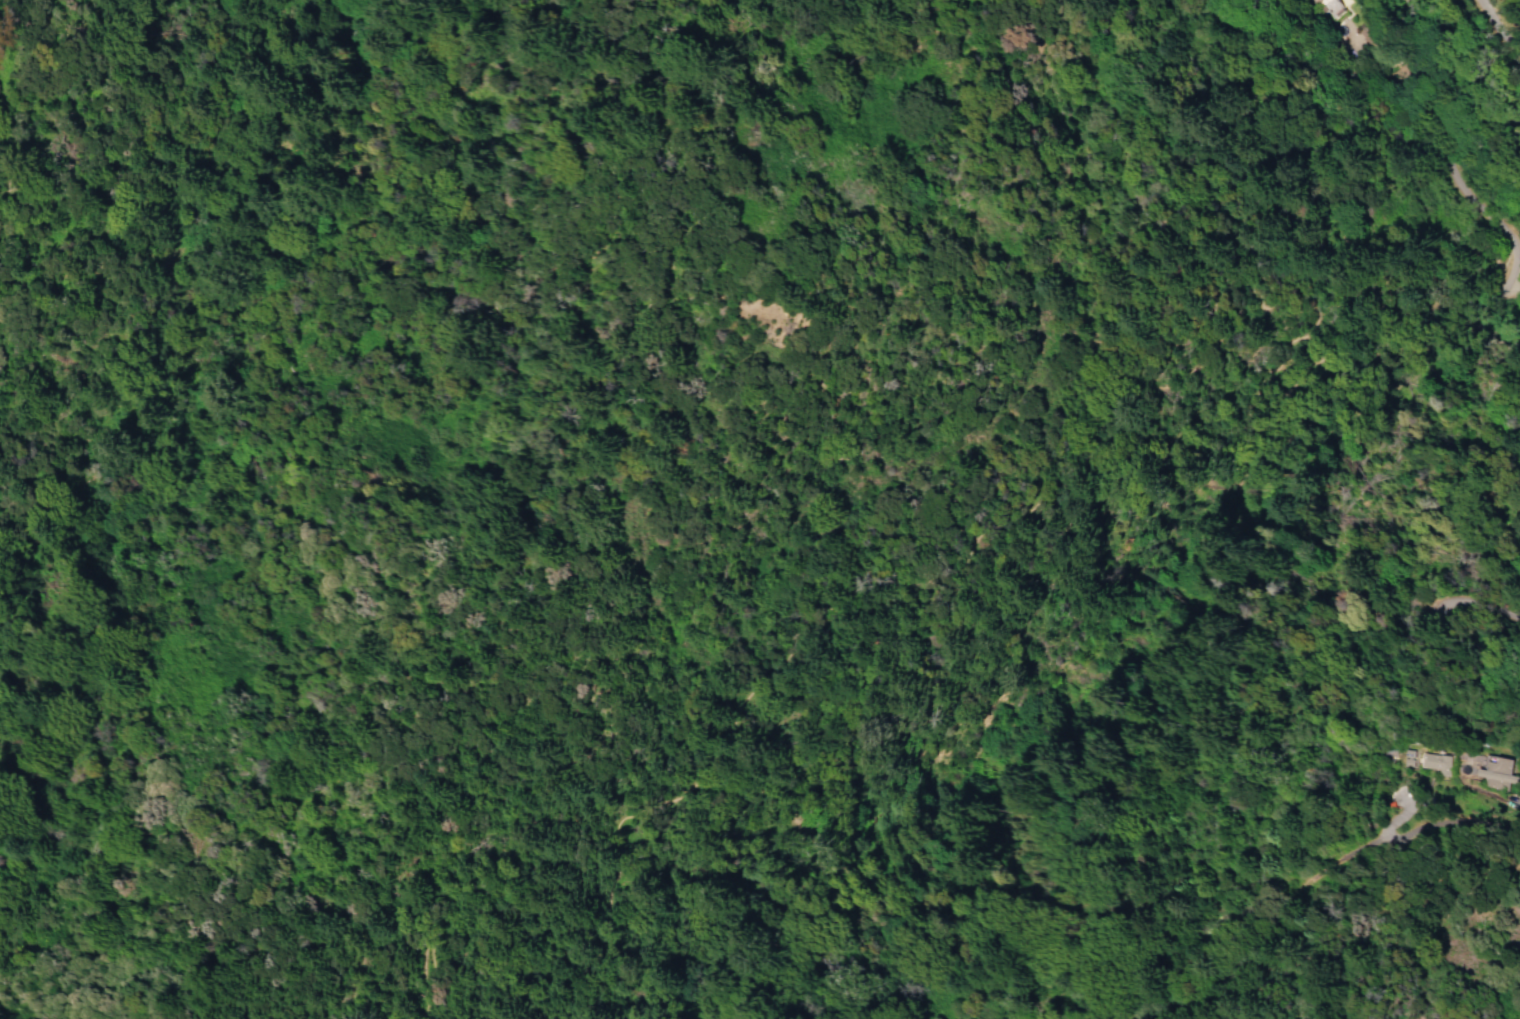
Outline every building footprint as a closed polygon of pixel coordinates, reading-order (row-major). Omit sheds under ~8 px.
[(1329,20),(1344,7),(1338,0),(1313,0),(1329,20)] [(1404,751),(1414,752),(1411,769),(1402,767),(1404,751)] [(1420,753),(1449,756),(1446,778),(1436,777),(1437,771),(1418,768),(1420,753)] [(1510,775),(1519,777),(1519,785),(1510,783),(1508,793),(1481,787),(1483,777),(1475,776),(1476,770),(1485,772),(1487,761),(1495,762),(1496,757),(1513,761),(1510,775)]
